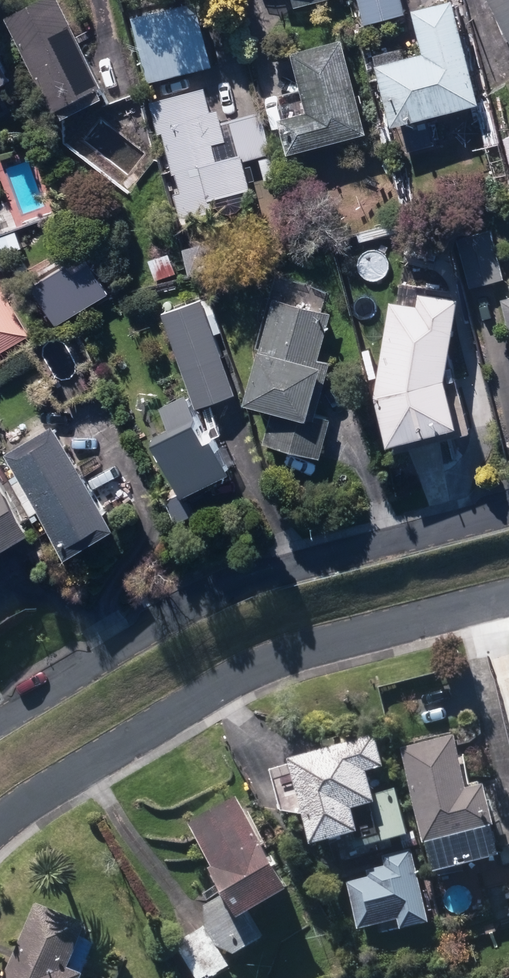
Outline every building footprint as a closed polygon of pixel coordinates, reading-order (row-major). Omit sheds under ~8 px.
[(63,120),(102,100),(97,90),(101,88),(56,0),(46,0),(6,20),(53,113),(58,110),(63,120)] [(295,9),(331,0),(293,0),(295,9)] [(361,21),(402,12),(400,0),(356,0),(361,21)] [(508,41),(508,0),(488,0),(508,41)] [(434,145),(427,118),(472,107),(478,105),(474,93),(460,36),(465,35),(458,6),(453,7),(451,3),(413,13),(423,56),(403,61),(401,51),(374,58),(391,127),(402,124),(408,152),(434,145)] [(134,20),(149,84),(212,69),(197,5),(134,20)] [(279,121),(288,154),(364,134),(341,42),(293,55),(308,114),(279,121)] [(10,82),(0,64),(0,87),(10,82)] [(150,105),(179,222),(211,214),(211,210),(217,209),(221,214),(226,216),(239,213),(242,209),(244,202),(242,193),(249,192),(242,164),(266,157),(263,146),(268,145),(261,116),(222,125),(219,112),(210,114),(204,91),(150,105)] [(272,159),(258,161),(263,181),(275,178),(272,159)] [(457,243),(470,291),(503,282),(490,234),(457,243)] [(200,246),(181,251),(189,279),(217,271),(212,253),(200,246)] [(53,325),(105,295),(83,256),(31,287),(53,325)] [(149,263),(156,283),(174,276),(168,257),(149,263)] [(373,397),(386,446),(456,428),(444,384),(458,301),(425,295),(428,282),(402,277),(397,303),(390,302),(373,397)] [(29,338),(0,287),(0,355),(29,338)] [(264,445),(319,461),(330,421),(315,416),(329,366),(317,362),(330,317),(275,301),(245,405),(273,413),(264,445)] [(194,406),(233,393),(221,358),(201,303),(162,317),(182,372),(194,406)] [(153,440),(183,496),(227,472),(197,415),(195,417),(185,396),(159,410),(170,431),(153,440)] [(39,512),(65,557),(112,531),(54,427),(6,455),(23,484),(14,489),(21,501),(30,496),(32,500),(23,505),(29,517),(39,512)] [(27,537),(0,488),(0,552),(27,537)] [(437,846),(443,871),(496,859),(490,832),(493,831),(484,792),(467,796),(454,741),(401,753),(423,849),(437,846)] [(288,764),(310,852),(350,842),(352,849),(403,836),(392,791),(371,797),(366,777),(384,773),(376,742),(288,764)] [(198,977),(216,977),(229,970),(225,962),(263,942),(249,916),(285,897),(236,803),(187,829),(223,900),(206,909),(207,930),(180,944),(198,977)] [(399,837),(403,852),(417,848),(414,834),(399,837)] [(426,922),(410,853),(382,859),(385,869),(365,873),(367,880),(345,885),(355,929),(395,920),(397,929),(426,922)] [(68,973),(86,927),(36,907),(8,977),(80,977),(68,973)]
